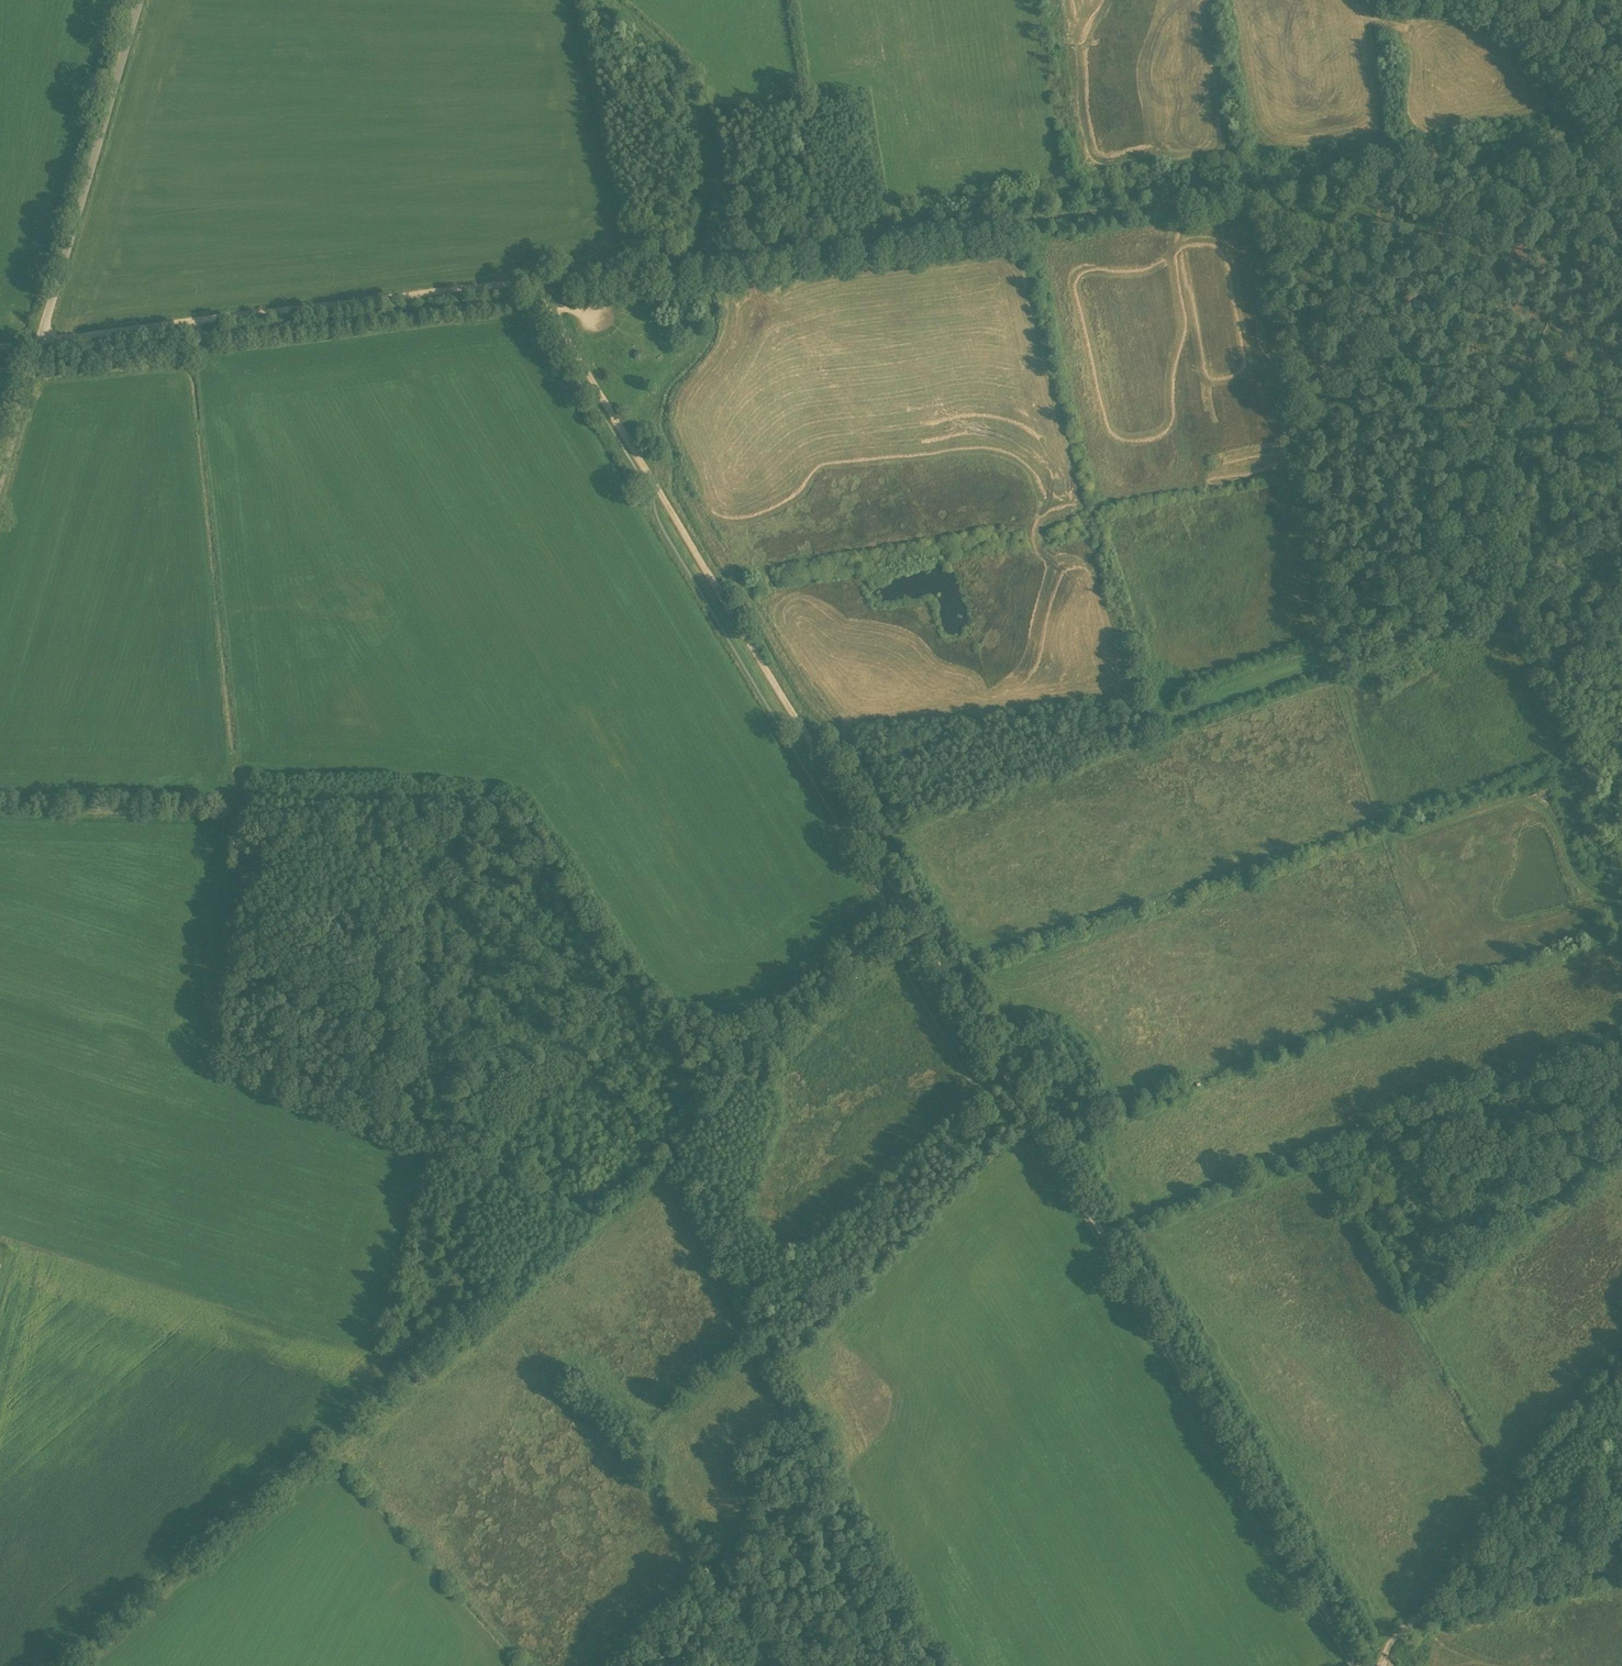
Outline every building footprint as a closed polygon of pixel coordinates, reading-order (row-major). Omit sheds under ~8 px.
[(641,360),(646,357),(645,352),(641,349),(636,352),(637,357),(641,360)]
